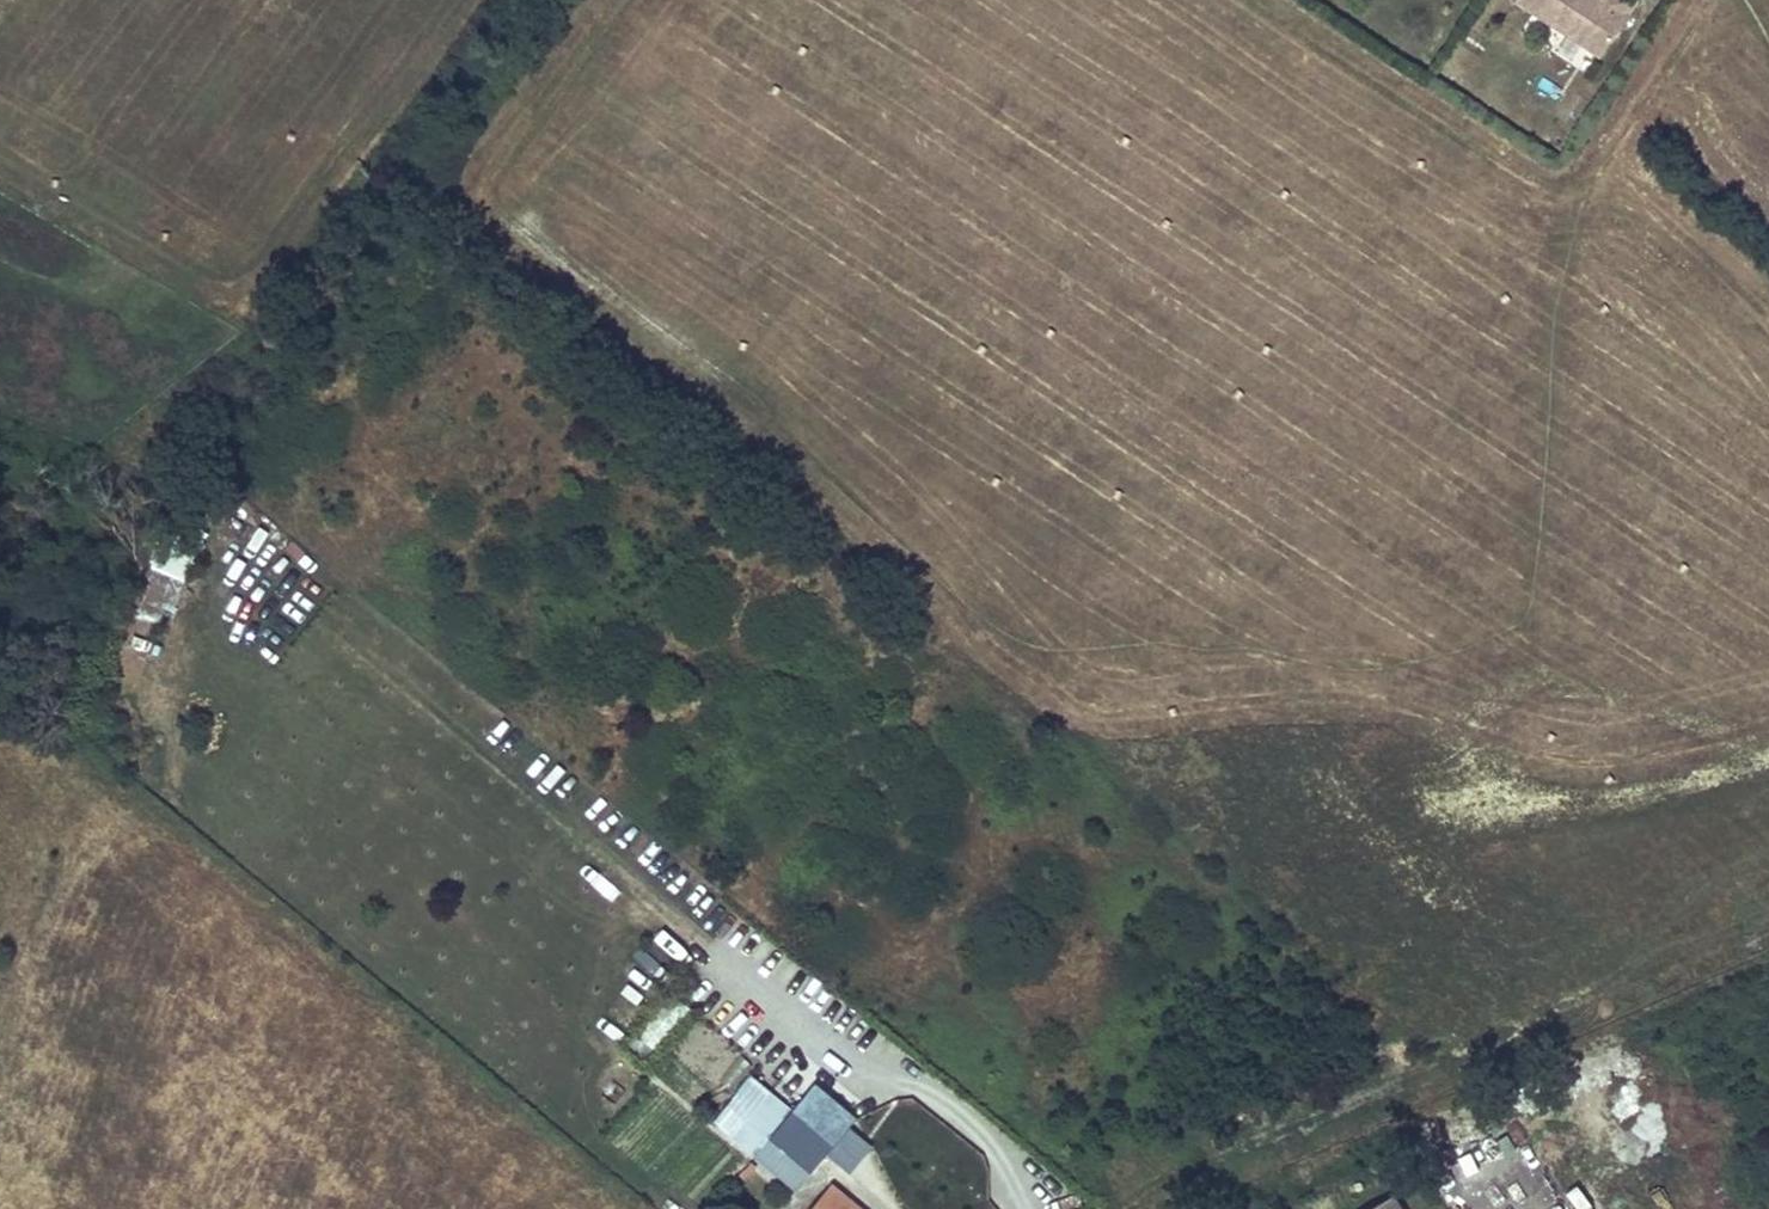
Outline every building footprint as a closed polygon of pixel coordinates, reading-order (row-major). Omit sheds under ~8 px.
[(1633,0),(1511,0),(1511,1),(1597,56),(1633,0)] [(832,1147),(793,1113),(756,1157),(795,1189),(807,1174),(808,1175),(832,1147)] [(832,1191),(826,1198),(839,1208),(853,1208),(832,1191)] [(826,1198),(817,1208),(839,1208),(826,1198)] [(1377,1208),(1400,1208),(1394,1199),(1377,1208)]
